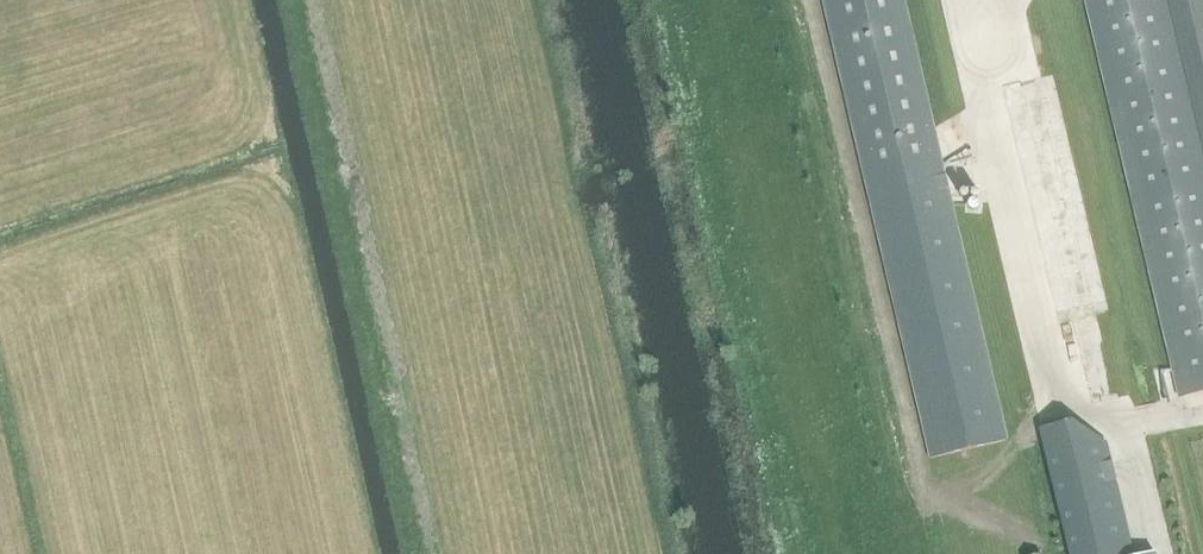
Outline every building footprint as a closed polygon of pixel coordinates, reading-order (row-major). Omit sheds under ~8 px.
[(1003,440),(1007,440),(903,0),(822,0),(930,458),(1003,440)] [(1177,397),(1202,391),(1202,0),(1084,0),(1177,397)] [(1073,419),(1038,428),(1069,553),(1134,553),(1107,441),(1073,419)]
